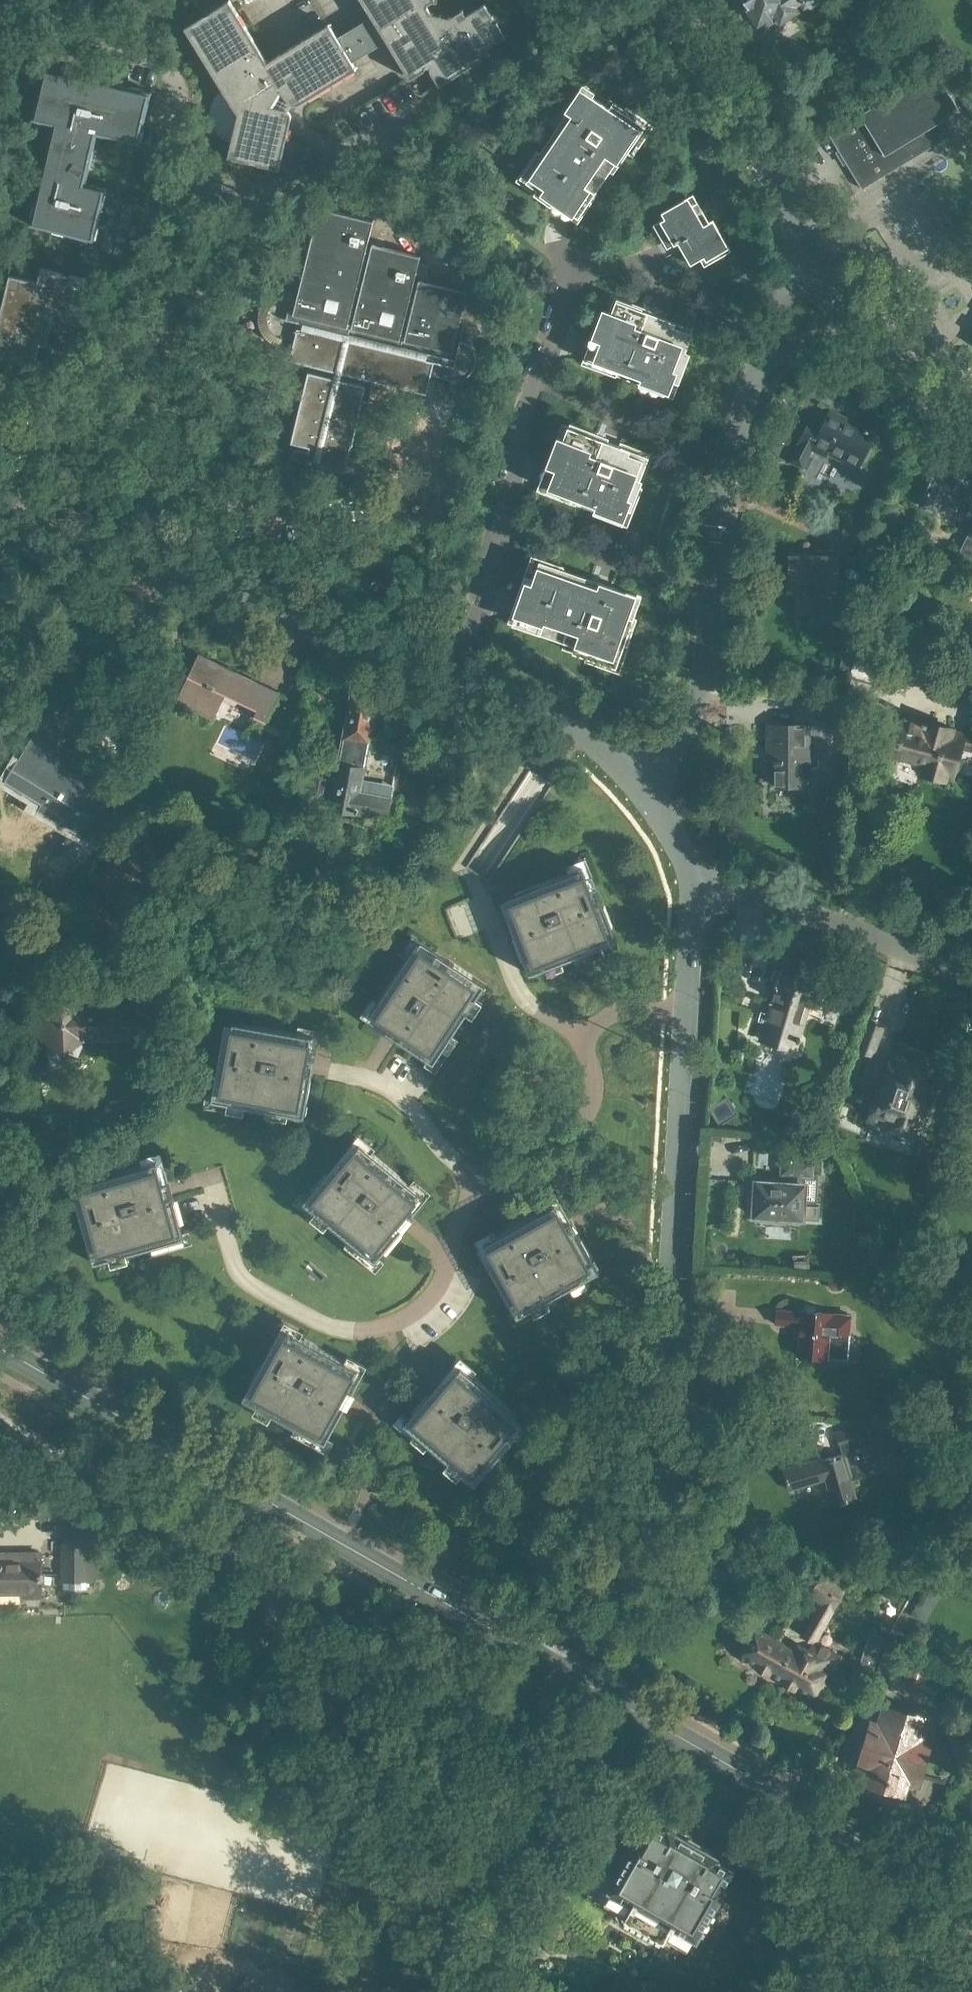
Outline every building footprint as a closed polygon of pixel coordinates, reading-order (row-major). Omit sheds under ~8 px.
[(224,90),(220,93),(217,96),(214,100),(212,104),(211,109),(210,114),(211,118),(212,123),(214,127),(216,131),(220,135),(223,138),(228,140),(232,141),(228,157),(280,169),(292,117),(286,109),(282,108),(288,99),(291,102),(300,103),(358,68),(353,61),(370,51),(367,46),(355,27),(338,37),(330,23),(268,61),(231,0),(229,0),(185,27),(224,90)] [(355,27),(367,46),(370,51),(387,40),(411,79),(424,70),(425,70),(426,68),(427,67),(427,66),(431,67),(431,68),(431,69),(431,71),(432,72),(440,86),(492,54),(488,48),(506,37),(486,3),(468,15),(464,9),(450,17),(432,13),(428,6),(429,4),(433,1),(437,2),(438,0),(363,0),(372,16),(355,27)] [(750,11),(749,15),(752,19),(756,20),(759,24),(762,23),(767,30),(797,11),(794,6),(802,1),(805,6),(808,4),(811,6),(820,1),(820,0),(744,0),(750,11)] [(31,224),(96,239),(104,204),(108,187),(87,182),(98,134),(140,144),(153,92),(46,66),(34,118),(55,123),(31,224)] [(936,70),(829,134),(840,150),(844,148),(851,161),(848,163),(863,188),(932,146),(954,133),(946,119),(960,110),(936,70)] [(971,110),(971,86),(962,92),(971,110)] [(543,187),(540,191),(555,201),(558,197),(572,206),(586,185),(595,191),(609,170),(614,174),(644,130),(622,115),(624,111),(613,104),(610,108),(583,89),(568,112),(574,116),(547,156),(544,154),(528,177),(543,187)] [(666,218),(658,223),(671,247),(679,242),(678,241),(710,223),(710,222),(697,200),(688,206),(685,201),(672,209),(674,213),(666,218)] [(259,314),(259,320),(260,326),(262,332),(266,337),(270,341),(276,344),(282,346),(284,338),(295,340),(290,359),(336,370),(334,377),(341,379),(343,372),(426,392),(424,399),(405,394),(392,448),(432,458),(435,458),(438,456),(439,453),(439,450),(437,447),(435,446),(436,443),(444,445),(454,406),(434,401),(440,376),(451,379),(457,380),(462,379),(467,377),(471,373),(475,369),(477,364),(477,359),(476,353),(474,348),(470,344),(466,341),(461,340),(458,353),(453,352),(468,292),(420,280),(406,336),(402,335),(421,256),(373,244),(353,323),(350,322),(375,220),(321,206),(300,292),(295,310),(291,308),(296,291),(289,289),(283,290),(277,291),(272,294),(267,298),(263,303),(260,308),(259,314)] [(679,242),(682,248),(692,264),(701,258),(702,261),(714,254),(713,252),(728,243),(714,219),(710,222),(710,223),(678,241),(679,242)] [(93,280),(42,267),(38,281),(10,274),(0,316),(0,334),(2,335),(0,344),(0,356),(14,360),(14,357),(19,358),(19,361),(35,365),(40,344),(47,346),(53,321),(56,321),(60,320),(62,318),(66,321),(82,325),(93,280)] [(643,310),(617,300),(612,313),(609,313),(606,321),(603,329),(606,330),(594,362),(619,371),(621,366),(643,375),(641,381),(667,391),(678,362),(681,363),(687,345),(685,344),(691,328),(665,318),(664,322),(641,314),(643,310)] [(309,371),(292,442),(311,447),(310,451),(300,448),(299,448),(298,448),(297,448),(296,449),(295,449),(295,450),(294,450),(294,451),(293,451),(293,452),(293,453),(293,454),(293,455),(293,456),(293,457),(294,458),(295,459),(296,459),(296,460),(297,460),(345,472),(367,385),(341,379),(334,377),(309,371)] [(831,410),(824,425),(811,419),(800,442),(801,442),(792,461),(804,467),(813,448),(826,455),(827,452),(843,460),(846,455),(861,463),(863,457),(866,459),(874,444),(871,442),(875,435),(869,432),(870,429),(866,428),(865,430),(845,420),(846,418),(831,410)] [(598,436),(572,426),(567,440),(564,439),(558,455),(561,456),(548,488),(574,498),(576,493),(598,502),(596,508),(621,518),(632,489),(635,490),(642,472),(639,471),(646,455),(620,445),(618,449),(596,440),(598,436)] [(921,505),(938,514),(945,500),(971,514),(971,487),(965,484),(966,482),(951,474),(950,476),(939,470),(921,505)] [(958,559),(971,566),(971,530),(958,559)] [(826,549),(826,554),(791,554),(791,577),(816,577),(816,616),(839,616),(839,554),(836,554),(836,549),(826,549)] [(529,579),(523,596),(528,597),(521,617),(544,625),(542,632),(566,640),(564,646),(588,654),(614,663),(623,638),(627,640),(632,627),(627,625),(638,595),(612,585),(609,592),(564,576),(565,573),(539,564),(534,580),(529,579)] [(852,672),(850,678),(885,691),(895,660),(860,648),(856,658),(852,672)] [(281,692),(200,652),(177,700),(214,719),(227,694),(258,709),(255,715),(267,720),(281,692)] [(844,655),(840,668),(852,672),(856,658),(844,655)] [(332,809),(353,813),(356,813),(388,819),(397,770),(409,704),(353,693),(340,765),(339,770),(313,765),(307,800),(333,804),(332,809)] [(797,703),(797,724),(768,724),(768,746),(776,746),(776,786),(810,786),(810,729),(837,729),(837,724),(842,724),(843,703),(797,703)] [(896,749),(900,750),(898,755),(901,756),(904,758),(915,761),(917,761),(926,763),(924,770),(930,772),(932,774),(938,776),(941,775),(953,778),(962,747),(971,750),(971,718),(968,731),(953,727),(954,724),(922,715),(920,722),(908,719),(904,733),(901,732),(896,749)] [(479,717),(478,720),(475,727),(476,728),(474,732),(485,737),(487,732),(488,733),(493,722),(479,717)] [(10,751),(21,757),(7,781),(44,803),(42,806),(74,825),(71,829),(88,839),(100,819),(93,815),(101,801),(81,788),(91,772),(70,760),(74,753),(37,730),(31,740),(20,733),(10,751)] [(193,1079),(150,1132),(197,1171),(163,1180),(157,1161),(79,1183),(86,1205),(95,1202),(99,1216),(83,1221),(95,1262),(112,1258),(127,1253),(154,1246),(169,1242),(186,1237),(175,1198),(215,1187),(309,1264),(306,1268),(293,1332),(288,1329),(277,1350),(286,1355),(279,1367),(264,1359),(243,1397),(259,1405),(326,1442),(347,1405),(334,1398),(341,1385),(348,1389),(359,1368),(353,1365),(371,1333),(377,1322),(401,1341),(420,1357),(448,1381),(447,1383),(452,1388),(443,1399),(432,1389),(404,1422),(450,1462),(462,1472),(476,1484),(504,1451),(491,1440),(500,1429),(508,1435),(523,1418),(503,1400),(531,1365),(533,1361),(530,1358),(485,1320),(512,1305),(518,1316),(534,1308),(547,1300),(572,1287),(586,1279),(601,1270),(580,1233),(567,1240),(560,1227),(567,1223),(555,1203),(485,1242),(429,1273),(415,1262),(473,1191),(477,1184),(481,1174),(483,1166),(484,1158),(483,1148),(481,1138),(477,1129),(473,1122),(465,1114),(459,1108),(553,965),(562,962),(587,952),(602,946),(619,940),(603,900),(587,906),(582,892),(592,889),(583,867),(508,896),(494,901),(499,916),(491,928),(487,923),(484,918),(482,910),(481,901),(484,891),(491,880),(468,865),(459,878),(455,887),(453,897),(453,910),(455,923),(460,934),(466,943),(478,955),(467,971),(450,960),(442,972),(430,964),(434,958),(415,945),(370,1013),(368,1016),(367,1018),(329,1077),(377,1109),(355,1142),(359,1145),(346,1160),(353,1167),(344,1178),(331,1167),(318,1183),(256,1132),(260,1108),(273,1110),(288,1113),(306,1116),(313,1074),(299,1071),(301,1057),(309,1058),(313,1035),(233,1021),(229,1044),(239,1045),(237,1060),(220,1057),(213,1096),(193,1079)] [(190,865),(183,879),(196,886),(203,871),(190,865)] [(321,935),(305,933),(303,944),(319,946),(321,935)] [(783,971),(762,1039),(795,1049),(798,1040),(799,1041),(801,1036),(799,1036),(816,981),(811,980),(816,964),(810,962),(812,953),(816,942),(796,937),(793,947),(789,960),(793,961),(789,972),(783,971)] [(47,1010),(35,1011),(36,1036),(36,1042),(142,1038),(142,1033),(141,1007),(141,1003),(80,1004),(80,988),(47,988),(47,1010)] [(874,1096),(869,1109),(871,1112),(869,1119),(892,1128),(894,1133),(903,1136),(908,1134),(910,1134),(912,1128),(917,1130),(924,1112),(925,1113),(926,1109),(931,1108),(935,1095),(934,1088),(925,1085),(932,1067),(903,1056),(902,1057),(904,1058),(902,1063),(891,1059),(878,1095),(874,1096)] [(729,1095),(710,1107),(714,1114),(721,1125),(733,1118),(740,1114),(729,1095)] [(819,1204),(804,1203),(805,1184),(803,1184),(804,1175),(813,1175),(814,1160),(784,1158),(783,1173),(786,1173),(785,1183),(757,1181),(755,1215),(771,1216),(771,1222),(791,1223),(791,1217),(803,1218),(803,1215),(818,1216),(819,1204)] [(845,1279),(842,1276),(835,1275),(832,1278),(831,1285),(834,1288),(841,1288),(844,1286),(845,1279)] [(804,1306),(804,1309),(798,1309),(798,1311),(779,1309),(777,1322),(802,1325),(799,1354),(849,1359),(853,1314),(818,1311),(818,1307),(816,1304),(808,1303),(804,1306)] [(964,1338),(962,1362),(971,1363),(971,1339),(964,1338)] [(842,1453),(784,1470),(789,1488),(827,1477),(836,1504),(857,1498),(852,1481),(871,1476),(867,1463),(902,1453),(896,1432),(872,1439),(867,1423),(836,1433),(842,1453)] [(64,1542),(64,1580),(64,1588),(88,1588),(88,1580),(88,1543),(97,1543),(98,1498),(68,1498),(68,1542),(64,1542)] [(690,1537),(686,1538),(684,1542),(685,1546),(688,1548),(692,1547),(694,1543),(693,1539),(690,1537)] [(19,1593),(19,1597),(40,1597),(39,1552),(0,1553),(0,1593),(19,1593)] [(782,1672),(790,1659),(798,1659),(802,1652),(805,1653),(807,1648),(812,1650),(817,1641),(818,1642),(835,1610),(834,1610),(849,1584),(825,1571),(812,1595),(824,1602),(805,1634),(787,1624),(778,1638),(751,1622),(751,1623),(754,1625),(744,1641),(739,1643),(739,1648),(740,1653),(743,1658),(750,1656),(760,1662),(758,1665),(759,1667),(767,1672),(770,1671),(773,1667),(782,1672)] [(945,1591),(933,1584),(914,1615),(925,1622),(945,1591)] [(869,1632),(861,1666),(873,1675),(884,1635),(869,1632)] [(790,1659),(782,1672),(787,1675),(784,1680),(785,1682),(794,1687),(797,1686),(797,1684),(807,1690),(809,1696),(815,1696),(820,1695),(825,1691),(824,1688),(842,1656),(818,1642),(817,1641),(812,1650),(807,1648),(805,1653),(802,1652),(798,1659),(790,1659)] [(911,1659),(905,1679),(925,1685),(931,1665),(911,1659)] [(882,1730),(877,1728),(867,1760),(873,1762),(870,1772),(878,1775),(876,1779),(897,1785),(898,1781),(906,1783),(910,1773),(915,1774),(924,1742),(919,1741),(925,1720),(917,1718),(918,1713),(897,1707),(896,1712),(888,1710),(882,1730)] [(687,1952),(695,1939),(697,1940),(725,1890),(723,1889),(734,1870),(719,1861),(720,1858),(689,1841),(669,1829),(667,1832),(652,1823),(641,1842),(638,1841),(610,1891),(612,1892),(605,1905),(627,1917),(625,1919),(664,1942),(666,1939),(687,1952)]
